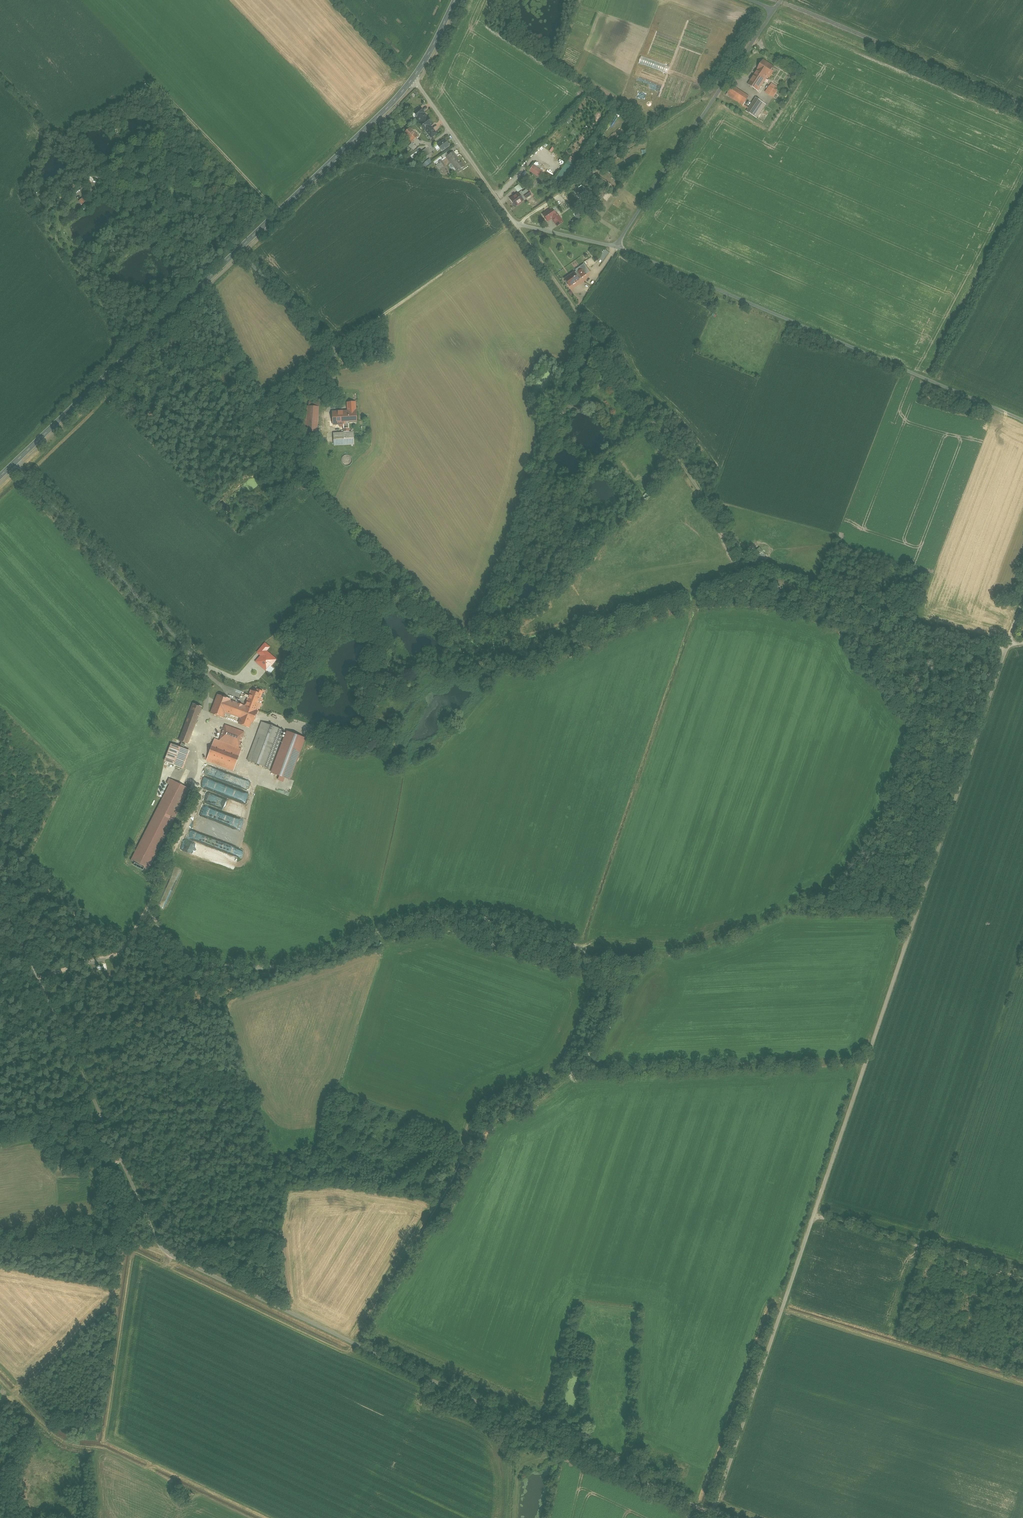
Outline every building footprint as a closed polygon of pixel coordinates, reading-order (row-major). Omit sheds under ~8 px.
[(749,82),(759,88),(774,66),(763,59),(749,82)] [(781,85),(772,80),(766,90),(775,95),(777,91),(781,85)] [(735,84),(729,93),(744,104),(747,100),(751,94),(735,84)] [(757,94),(751,103),(749,106),(747,108),(758,115),(767,101),(757,94)] [(422,106),(415,112),(417,115),(417,114),(422,121),(421,121),(424,125),(429,121),(432,119),(429,115),(428,116),(423,110),(424,109),(422,106)] [(429,121),(424,125),(431,133),(432,135),(437,132),(429,121)] [(409,126),(405,130),(413,138),(417,134),(409,126)] [(115,130),(112,134),(118,137),(122,131),(118,128),(116,131),(115,130)] [(446,135),(438,141),(442,146),(443,148),(452,142),(446,135)] [(413,139),(410,143),(414,148),(418,144),(413,139)] [(420,151),(422,150),(418,145),(410,151),(413,155),(420,151)] [(431,151),(427,145),(422,150),(420,151),(424,156),(431,151)] [(464,164),(454,149),(449,152),(447,154),(448,155),(458,169),(464,164)] [(131,154),(134,159),(140,155),(137,151),(131,154)] [(441,158),(437,160),(438,162),(437,162),(440,167),(445,164),(441,158)] [(577,164),(568,158),(557,175),(565,180),(577,164)] [(422,169),(432,163),(430,159),(420,165),(422,169)] [(535,161),(531,166),(540,172),(544,168),(535,161)] [(520,181),(515,185),(519,189),(524,186),(520,181)] [(519,193),(510,199),(515,206),(524,200),(519,193)] [(553,205),(543,211),(548,219),(552,216),(558,212),(553,205)] [(558,212),(552,216),(557,222),(558,223),(564,219),(558,212)] [(605,250),(599,259),(603,262),(609,253),(605,250)] [(565,280),(569,285),(579,280),(574,273),(569,276),(570,277),(565,280)] [(349,407),(333,408),(334,422),(344,422),(344,429),(351,429),(351,421),(359,421),(358,407),(357,407),(356,399),(349,399),(349,407)] [(319,429),(321,404),(308,403),(307,428),(319,429)] [(351,429),(344,429),(335,430),(336,443),(356,442),(355,429),(351,429)] [(353,454),(352,453),(350,452),(348,452),(345,453),(344,455),(343,457),(343,459),(345,461),(346,463),(348,463),(350,463),(352,462),(354,461),(355,459),(354,456),(353,454)] [(758,561),(766,555),(760,547),(752,553),(758,561)] [(260,655),(255,662),(270,674),(275,668),(272,666),(278,659),(267,651),(271,647),(265,642),(256,653),(260,655)] [(251,725),(253,719),(256,720),(260,709),(257,708),(263,691),(251,687),(245,704),(231,699),(232,696),(218,691),(211,711),(225,716),(227,710),(241,715),(239,721),(251,725)] [(180,737),(188,740),(201,705),(193,702),(180,737)] [(285,727),(262,719),(249,757),(271,765),(285,727)] [(220,737),(240,745),(246,729),(226,721),(220,737)] [(308,735),(288,728),(272,770),(280,773),(286,775),(292,777),(308,735)] [(216,736),(207,758),(235,768),(243,746),(240,745),(220,737),(216,736)] [(191,748),(172,741),(165,758),(172,761),(184,766),(191,748)] [(149,868),(191,786),(170,775),(168,781),(170,783),(132,858),(135,860),(145,865),(149,868)] [(222,791),(223,785),(213,782),(211,788),(222,791)]
